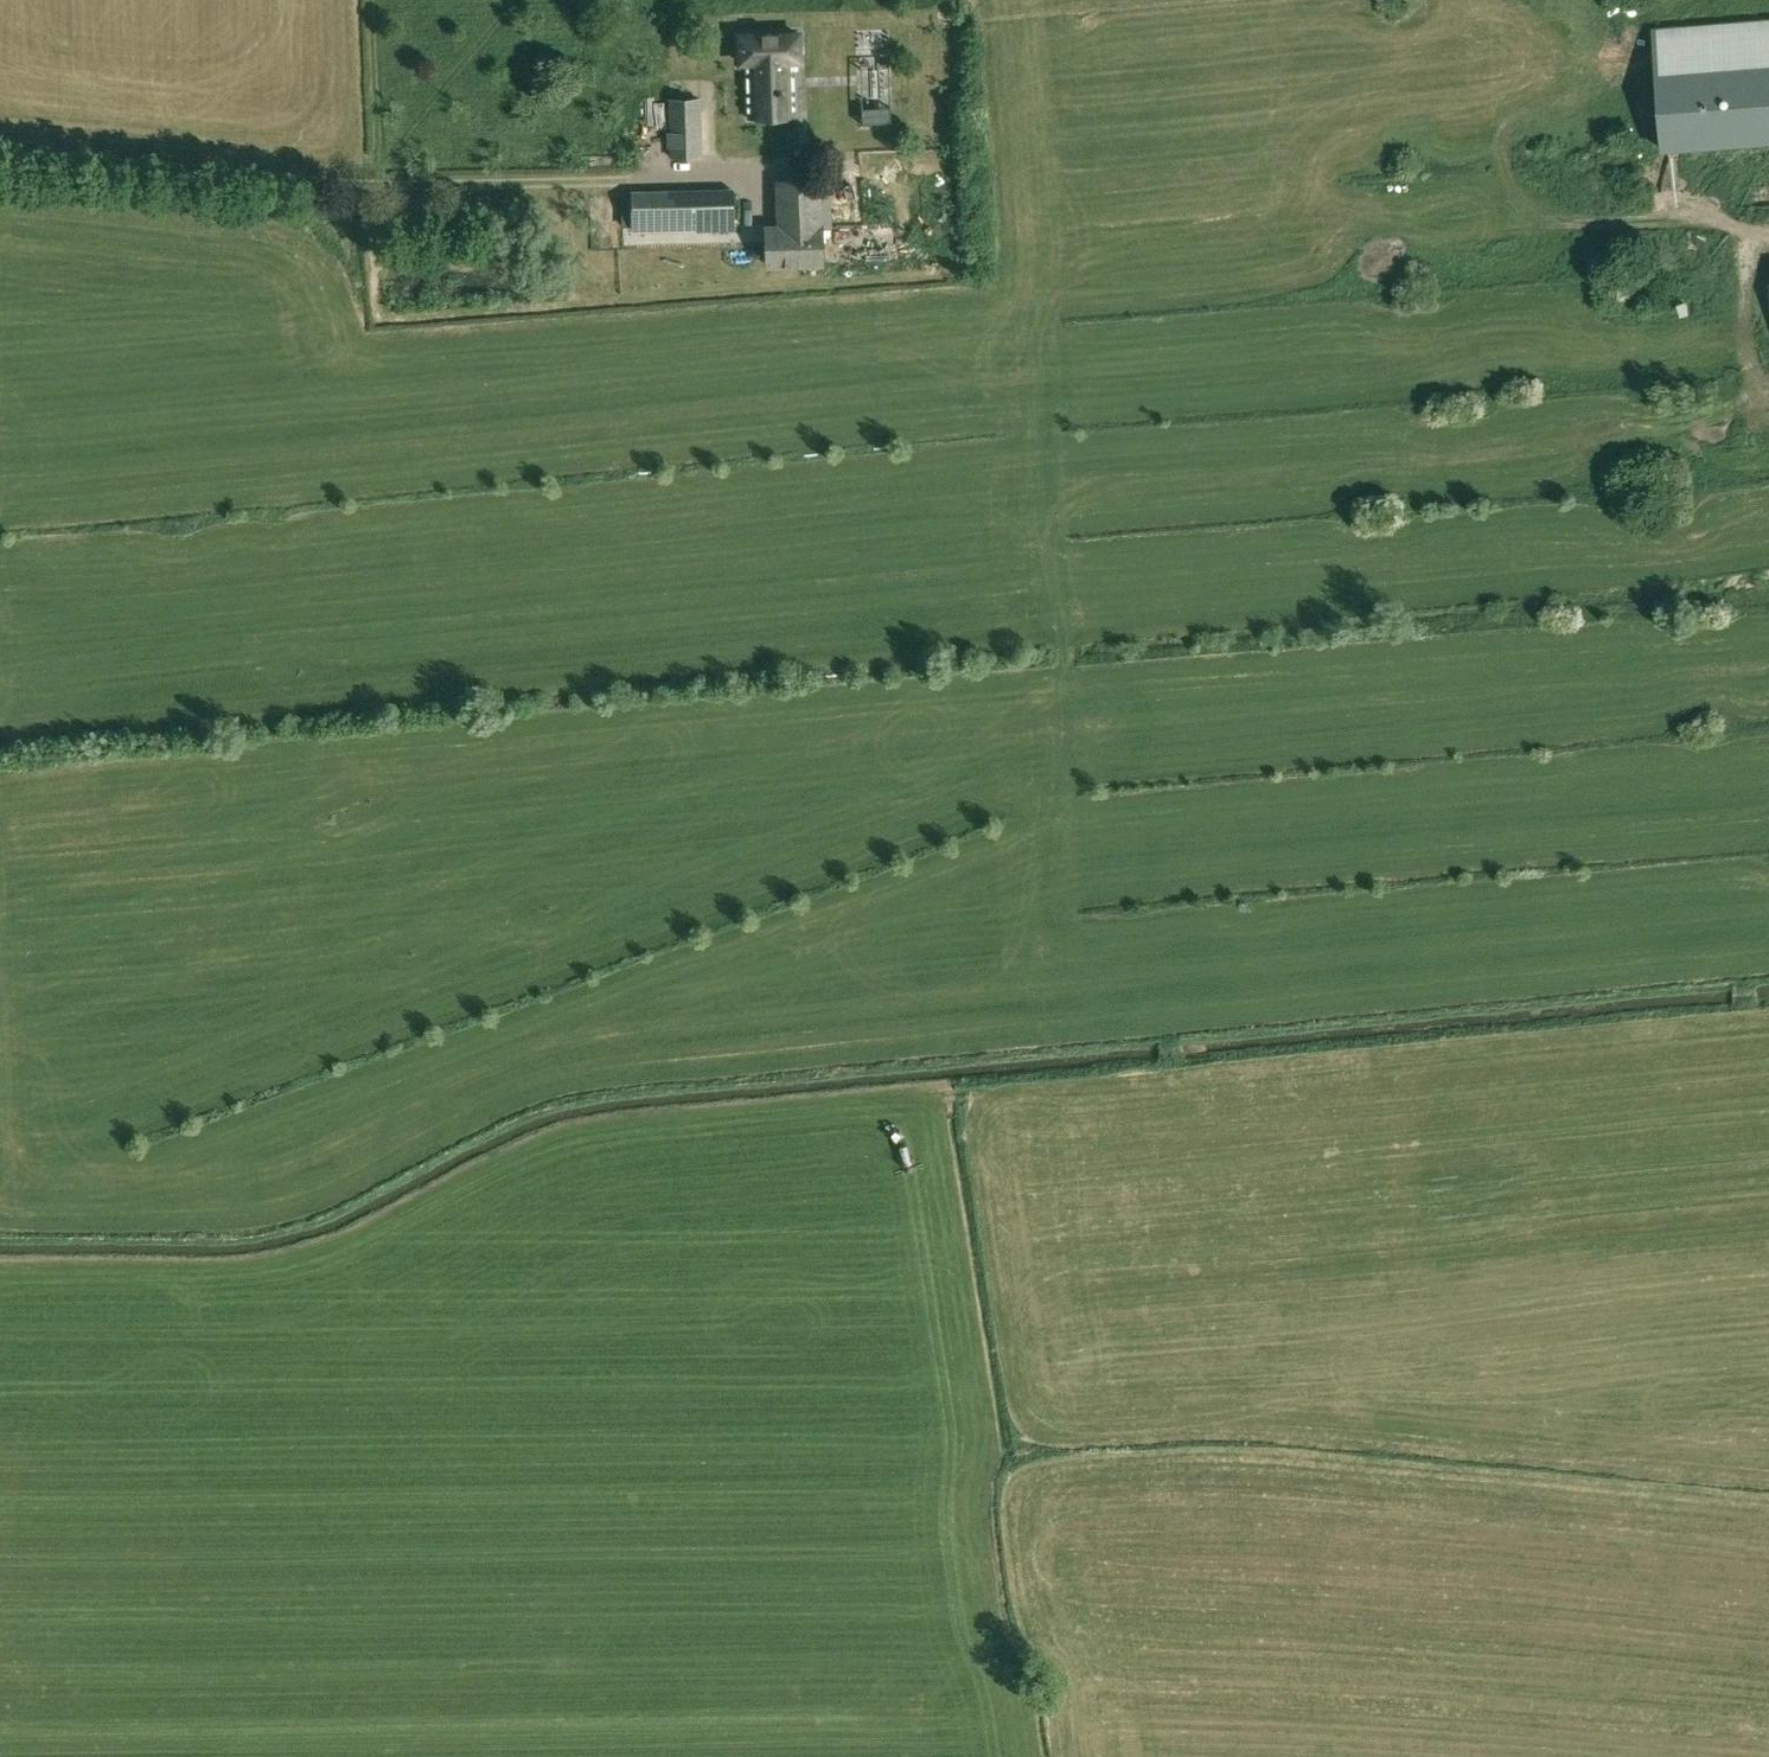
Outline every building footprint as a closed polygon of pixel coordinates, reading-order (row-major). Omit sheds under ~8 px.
[(798,53),(798,26),(739,26),(739,54),(745,54),(745,109),(793,109),(792,53),(798,53)] [(701,155),(700,98),(669,99),(671,156),(701,155)] [(765,267),(825,265),(822,178),(775,177),(773,221),(763,223),(765,267)] [(732,188),(630,190),(631,231),(733,229),(732,188)]
